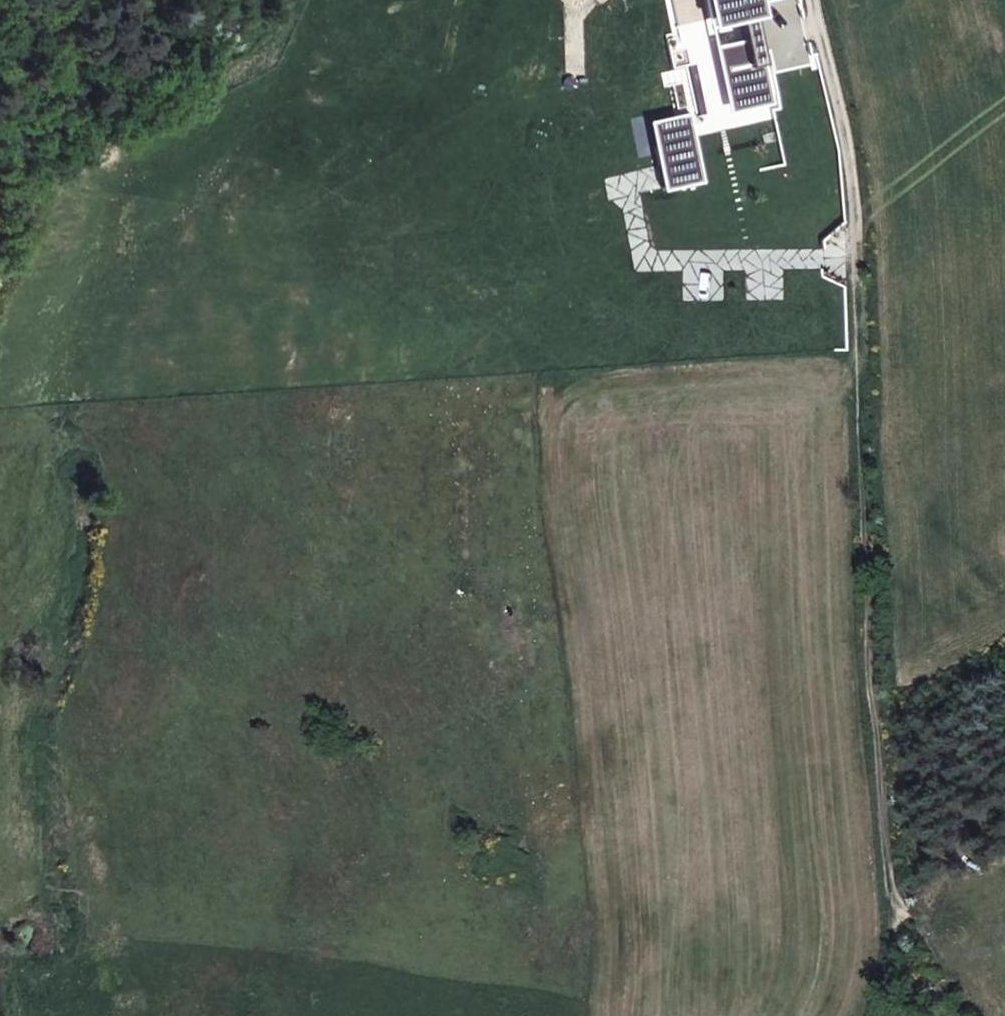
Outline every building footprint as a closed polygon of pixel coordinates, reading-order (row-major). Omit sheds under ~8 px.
[(702,12),(758,0),(700,0),(702,12)] [(650,132),(628,135),(634,192),(661,190),(651,139),(650,132)] [(670,136),(651,139),(661,190),(691,187),(687,159),(674,161),(670,136)]
